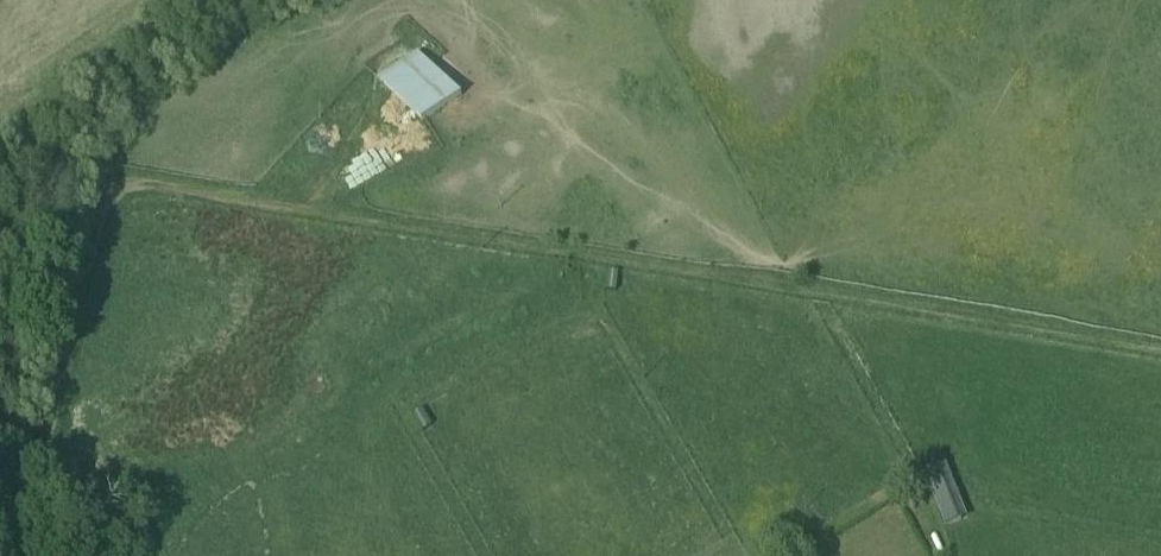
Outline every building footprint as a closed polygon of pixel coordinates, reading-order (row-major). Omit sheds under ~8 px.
[(453,104),(406,44),(368,75),(416,134),(453,104)] [(945,524),(967,517),(950,463),(927,470),(945,524)]
